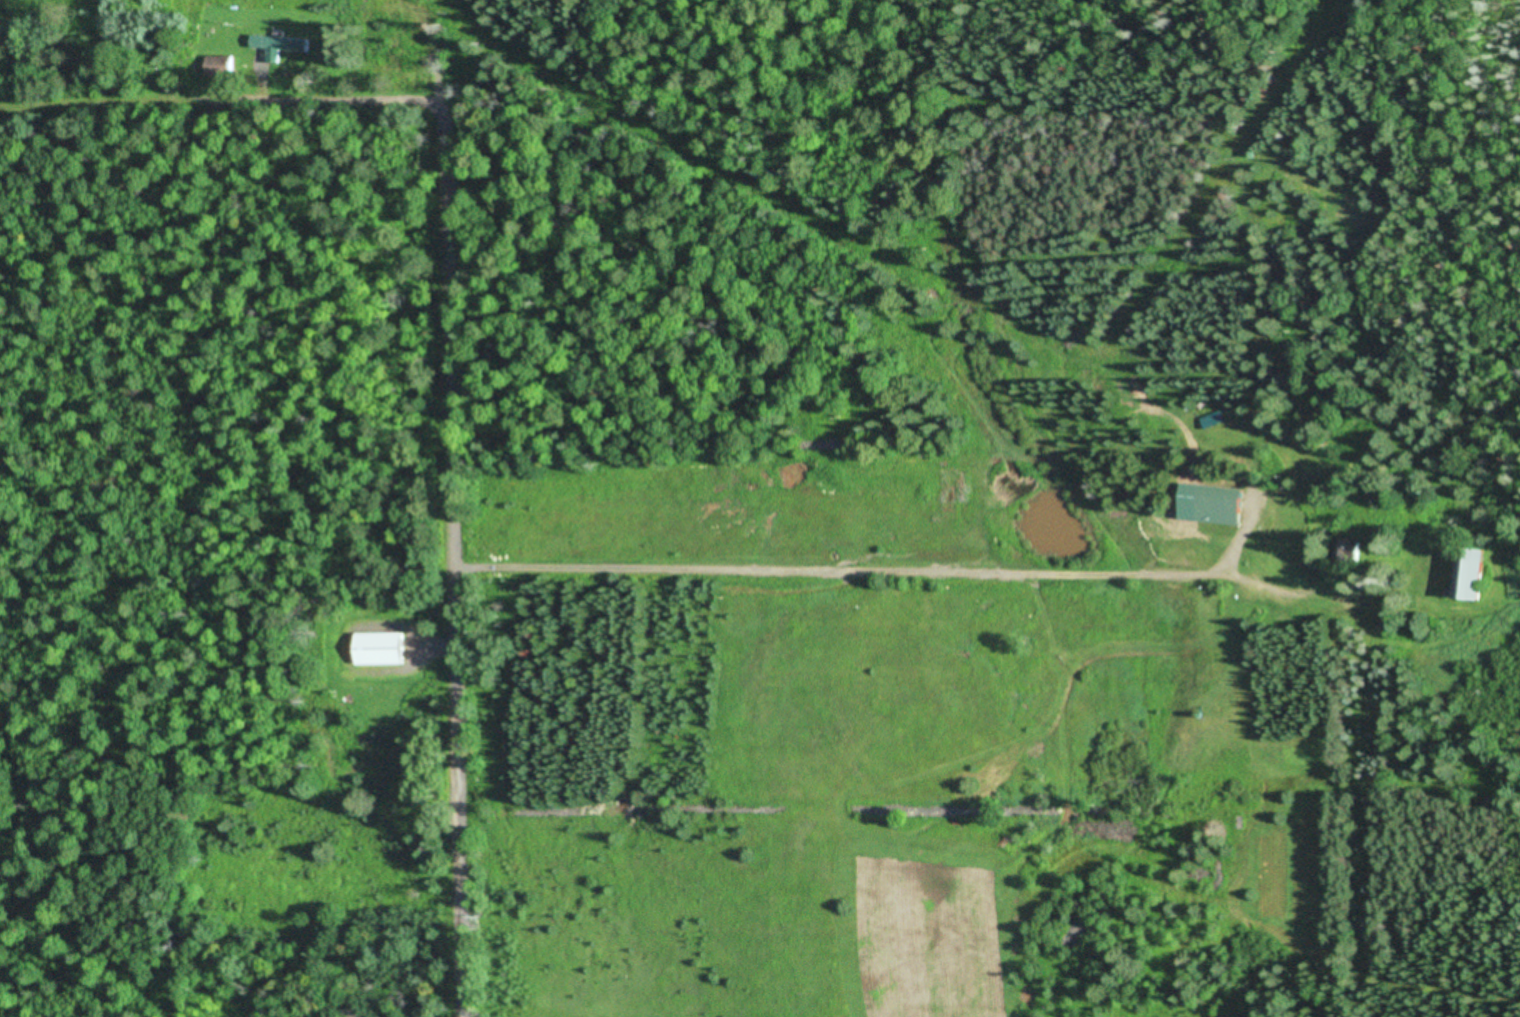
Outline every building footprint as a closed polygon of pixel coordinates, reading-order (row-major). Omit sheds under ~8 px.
[(266,62),(267,47),(251,45),(252,34),(307,40),(306,51),(280,48),(279,63),(266,62)] [(232,74),(206,74),(207,56),(232,56),(232,74)] [(1198,520),(1201,485),(1243,490),(1240,525),(1198,520)] [(1337,542),(1359,546),(1356,562),(1335,559),(1337,542)] [(1454,588),(1458,548),(1484,551),(1479,598),(1444,595),(1445,587),(1454,588)] [(355,661),(356,633),(402,633),(402,662),(355,661)]
